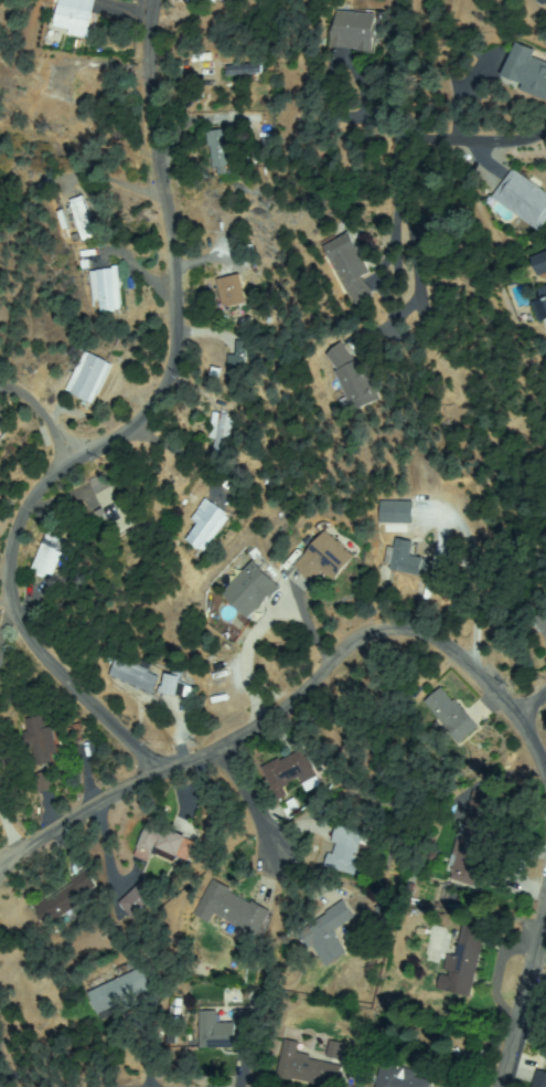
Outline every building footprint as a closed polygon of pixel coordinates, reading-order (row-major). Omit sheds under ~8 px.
[(63,0),(95,12),(86,36),(54,24),(63,0)] [(383,18),(377,52),(332,45),(338,10),(383,18)] [(518,46),(545,64),(545,98),(545,99),(503,72),(518,46)] [(229,75),(229,66),(260,64),(261,73),(229,75)] [(211,134),(226,131),(231,168),(215,170),(211,134)] [(512,171),(545,195),(545,220),(539,230),(494,198),(512,171)] [(85,240),(71,203),(81,200),(94,236),(85,240)] [(372,297),(357,305),(325,247),(346,235),(368,274),(362,278),(372,297)] [(536,252),(545,251),(545,273),(538,274),(536,252)] [(118,307),(89,304),(94,270),(122,273),(118,307)] [(224,307),(220,279),(240,277),(245,304),(224,307)] [(537,287),(540,298),(531,301),(537,321),(545,318),(545,285),(537,287)] [(228,381),(237,344),(251,346),(243,384),(228,381)] [(352,363),(361,359),(379,399),(355,411),(329,352),(343,345),(352,363)] [(111,366),(93,401),(68,389),(87,352),(111,366)] [(221,439),(207,429),(221,413),(238,428),(218,453),(213,448),(221,439)] [(117,486),(111,497),(130,507),(124,519),(130,523),(110,562),(108,561),(120,535),(94,521),(105,499),(88,490),(96,476),(117,486)] [(411,504),(411,523),(381,521),(382,503),(411,504)] [(213,551),(191,542),(204,504),(227,513),(213,551)] [(313,581),(296,566),(324,532),(353,558),(335,579),(324,569),(313,581)] [(34,572),(44,536),(61,540),(51,577),(34,572)] [(427,558),(425,573),(392,569),(396,541),(411,544),(410,556),(427,558)] [(251,619),(224,592),(251,563),(279,589),(251,619)] [(535,618),(545,611),(545,635),(535,618)] [(149,669),(147,675),(159,678),(153,692),(110,677),(117,657),(149,669)] [(180,683),(193,688),(189,698),(165,689),(173,669),(183,674),(180,683)] [(159,692),(175,695),(179,676),(163,673),(159,692)] [(477,727),(461,741),(426,703),(441,688),(477,727)] [(28,724),(39,716),(62,750),(28,773),(24,768),(36,760),(22,738),(33,730),(28,724)] [(281,787),(286,796),(279,800),(266,767),(304,751),(313,773),(281,787)] [(35,775),(51,773),(54,790),(39,792),(35,775)] [(475,793),(488,795),(484,810),(473,808),(475,793)] [(469,819),(495,825),(480,885),(453,877),(469,819)] [(148,861),(135,855),(149,823),(194,844),(188,861),(154,845),(148,861)] [(361,876),(330,863),(339,843),(334,841),(341,824),(371,838),(365,852),(371,854),(361,876)] [(96,888),(86,896),(90,903),(51,928),(38,908),(87,875),(96,888)] [(158,900),(136,920),(121,904),(143,884),(158,900)] [(214,912),(210,920),(196,914),(212,884),(270,915),(259,937),(214,912)] [(345,951),(328,965),(302,935),(341,903),(353,917),(331,935),(345,951)] [(453,988),(446,985),(464,926),(485,931),(467,995),(453,991),(453,988)] [(137,1006),(125,1012),(121,1004),(100,1014),(90,993),(140,970),(149,990),(132,998),(137,1006)] [(236,1014),(250,1013),(250,1046),(202,1047),(201,1013),(215,1013),(215,1025),(236,1025),(236,1014)] [(332,1041),(343,1043),(341,1058),(329,1056),(332,1041)] [(293,1058),(340,1068),(335,1086),(279,1075),(286,1043),(297,1045),(293,1058)] [(472,1047),(484,1051),(480,1070),(467,1066),(472,1047)] [(431,1083),(430,1086),(375,1086),(386,1058),(393,1060),(390,1067),(431,1083)] [(538,1072),(545,1074),(545,1086),(534,1086),(538,1072)]
